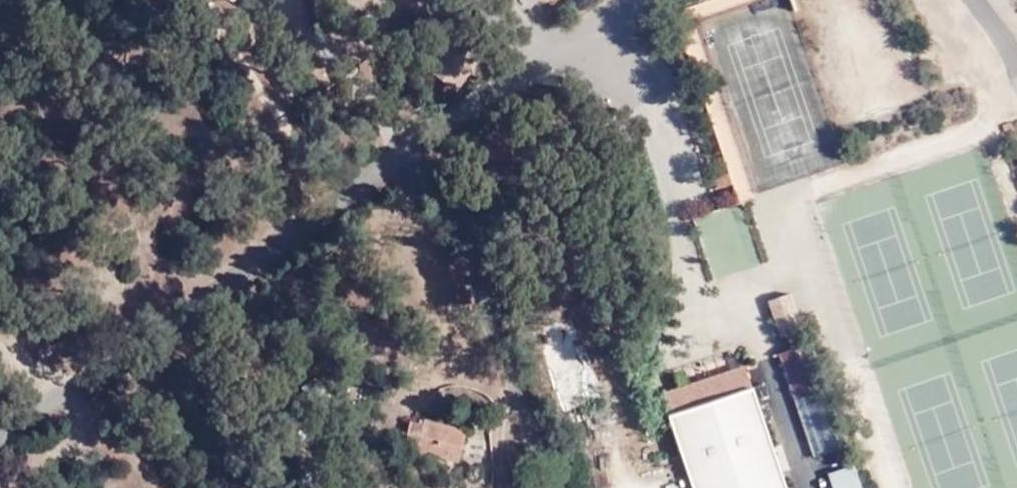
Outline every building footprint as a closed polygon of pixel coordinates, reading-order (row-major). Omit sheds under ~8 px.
[(202,0),(190,0),(185,4),(192,12),(203,2),(202,0)] [(459,63),(469,51),(455,41),(432,69),(458,87),(471,69),(459,63)] [(480,58),(469,51),(459,63),(471,69),(480,58)] [(702,212),(712,275),(760,268),(750,205),(702,212)] [(782,338),(807,330),(796,294),(770,303),(782,338)] [(848,446),(813,342),(781,352),(816,457),(848,446)] [(683,410),(709,401),(751,387),(744,365),(675,389),(680,404),(683,410)] [(709,401),(738,487),(785,487),(751,387),(709,401)] [(654,412),(680,404),(675,389),(649,397),(654,412)] [(459,460),(466,430),(424,420),(422,424),(408,421),(404,437),(417,440),(416,450),(459,460)] [(836,485),(860,478),(855,466),(832,474),(836,485)] [(860,478),(836,485),(837,487),(863,487),(860,478)]
